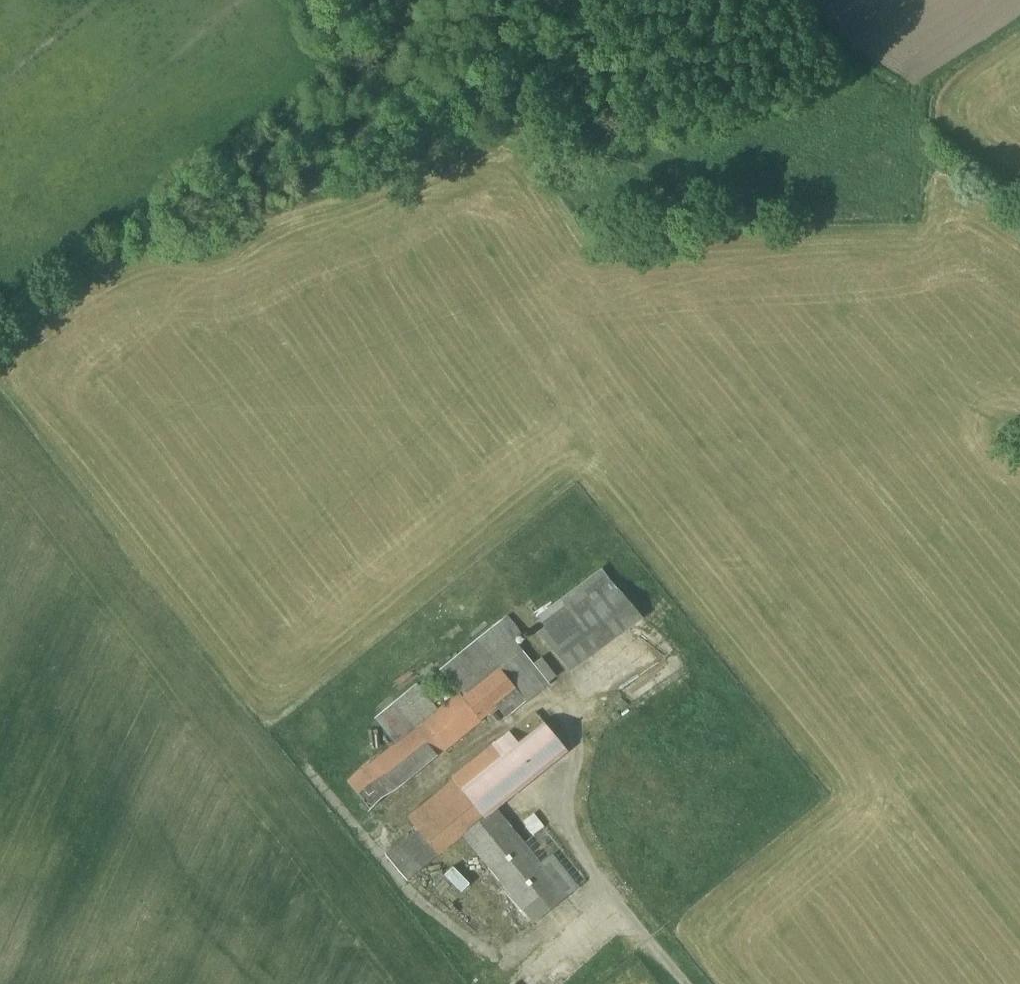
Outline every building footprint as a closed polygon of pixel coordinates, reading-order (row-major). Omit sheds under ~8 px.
[(569,670),(642,617),(605,566),(537,616),(545,627),(540,630),(569,670)] [(505,718),(549,685),(515,642),(523,635),(508,615),(439,670),(458,693),(437,709),(417,683),(374,718),(395,744),(347,781),(371,809),(497,708),(505,718)] [(568,751),(544,722),(519,743),(509,731),(452,777),(453,779),(407,816),(418,830),(386,855),(408,880),(441,855),(464,836),(535,923),(578,888),(585,881),(533,813),(522,822),(534,837),(525,844),(497,809),(568,751)] [(456,863),(445,874),(463,893),(474,882),(456,863)]
